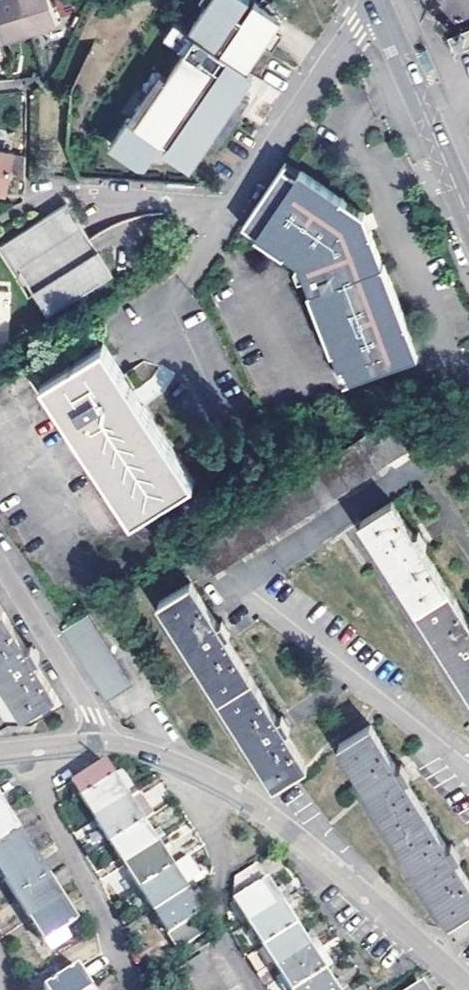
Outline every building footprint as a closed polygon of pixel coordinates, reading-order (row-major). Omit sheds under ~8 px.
[(19,0),(0,0),(0,37),(1,41),(29,30),(19,0)] [(29,30),(56,18),(49,0),(19,0),(29,30)] [(260,66),(252,61),(289,8),(278,0),(203,0),(189,21),(197,26),(168,68),(131,121),(124,116),(104,144),(135,165),(146,162),(164,136),(169,139),(163,148),(191,167),(247,86),(260,66)] [(468,46),(468,25),(447,34),(454,52),(468,46)] [(160,63),(124,116),(131,121),(168,68),(160,63)] [(0,151),(0,193),(7,195),(15,154),(0,151)] [(332,353),(338,368),(410,341),(405,325),(406,325),(384,263),(382,263),(371,234),(374,233),(366,213),(341,196),(338,198),(337,196),(300,171),(299,172),(283,162),(259,198),(240,226),(255,236),(254,237),(281,255),(282,253),(297,264),(309,292),(306,293),(330,354),(332,353)] [(70,204),(3,246),(17,269),(84,227),(70,204)] [(115,276),(100,253),(34,295),(48,318),(115,276)] [(410,341),(338,368),(344,384),(416,358),(410,341)] [(102,346),(42,385),(86,454),(72,463),(87,487),(102,478),(130,522),(191,483),(102,346)] [(382,427),(400,454),(415,445),(398,417),(382,427)] [(382,427),(369,436),(387,463),(400,454),(382,427)] [(355,445),(373,472),(387,463),(369,436),(355,445)] [(355,445),(341,454),(358,481),(373,472),(355,445)] [(328,462),(345,490),(358,481),(341,454),(328,462)] [(314,471),(332,498),(345,490),(328,462),(314,471)] [(314,471),(300,480),(317,507),(332,498),(314,471)] [(286,489),(304,516),(317,507),(300,480),(286,489)] [(286,489),(273,497),(291,525),(304,516),(286,489)] [(427,545),(419,533),(415,536),(393,502),(360,523),(382,558),(381,559),(385,564),(389,571),(390,570),(443,651),(442,651),(446,657),(449,663),(451,662),(468,690),(468,620),(423,549),(427,545)] [(232,524),(250,551),(263,542),(246,515),(232,524)] [(232,524),(219,532),(237,560),(250,551),(232,524)] [(205,541),(223,568),(237,560),(219,532),(205,541)] [(223,568),(205,541),(192,550),(209,577),(223,568)] [(253,754),(274,789),(307,768),(285,733),(289,731),(281,719),(277,720),(226,639),(229,637),(220,623),(217,625),(191,584),(157,605),(184,647),(183,647),(186,653),(191,660),(192,659),(244,741),(243,742),(247,749),(251,755),(253,754)] [(22,717),(54,698),(39,672),(42,669),(34,655),(30,657),(0,609),(0,681),(22,717)] [(86,617),(61,633),(120,727),(121,727),(144,712),(86,617)] [(449,922),(468,910),(468,883),(455,861),(459,857),(451,844),(447,847),(406,782),(410,780),(402,767),(398,769),(372,729),(340,749),(366,790),(364,791),(368,796),(371,803),(373,802),(415,868),(414,868),(417,874),(421,881),(422,880),(449,922)] [(122,774),(114,779),(104,765),(73,784),(81,797),(82,800),(94,820),(135,795),(122,774)] [(135,795),(94,820),(108,844),(141,824),(129,805),(137,800),(135,795)] [(0,814),(0,846),(16,836),(1,813),(0,814)] [(108,844),(123,867),(163,842),(160,837),(159,837),(152,842),(149,837),(141,824),(108,844)] [(156,833),(149,837),(152,842),(159,837),(156,833)] [(16,836),(0,846),(0,875),(1,877),(29,858),(16,836)] [(163,842),(123,867),(136,890),(169,870),(161,856),(168,850),(163,842)] [(29,858),(1,877),(14,898),(44,879),(29,858)] [(169,870),(136,890),(151,913),(191,888),(191,887),(177,865),(169,870)] [(233,905),(247,926),(288,901),(281,889),(272,895),(255,866),(234,878),(233,905)] [(58,902),(44,879),(14,898),(29,921),(58,902)] [(151,913),(174,951),(202,934),(193,920),(198,916),(189,901),(196,897),(191,888),(151,913)] [(288,901),(247,926),(261,950),(294,929),(286,917),(283,911),(291,906),(288,901)] [(58,902),(29,921),(44,944),(73,925),(58,902)] [(283,911),(286,917),(295,912),(291,906),(283,911)] [(449,922),(460,938),(468,932),(468,910),(449,922)] [(261,950),(275,972),(317,946),(310,935),(301,941),(294,929),(261,950)] [(275,972),(286,989),(294,989),(322,973),(330,968),(317,946),(275,972)] [(207,968),(200,957),(176,973),(184,984),(207,968)] [(43,989),(88,989),(73,968),(42,988),(43,989)] [(207,968),(184,984),(188,989),(203,989),(216,982),(207,968)] [(338,982),(330,987),(322,973),(294,989),(344,989),(338,982)]
